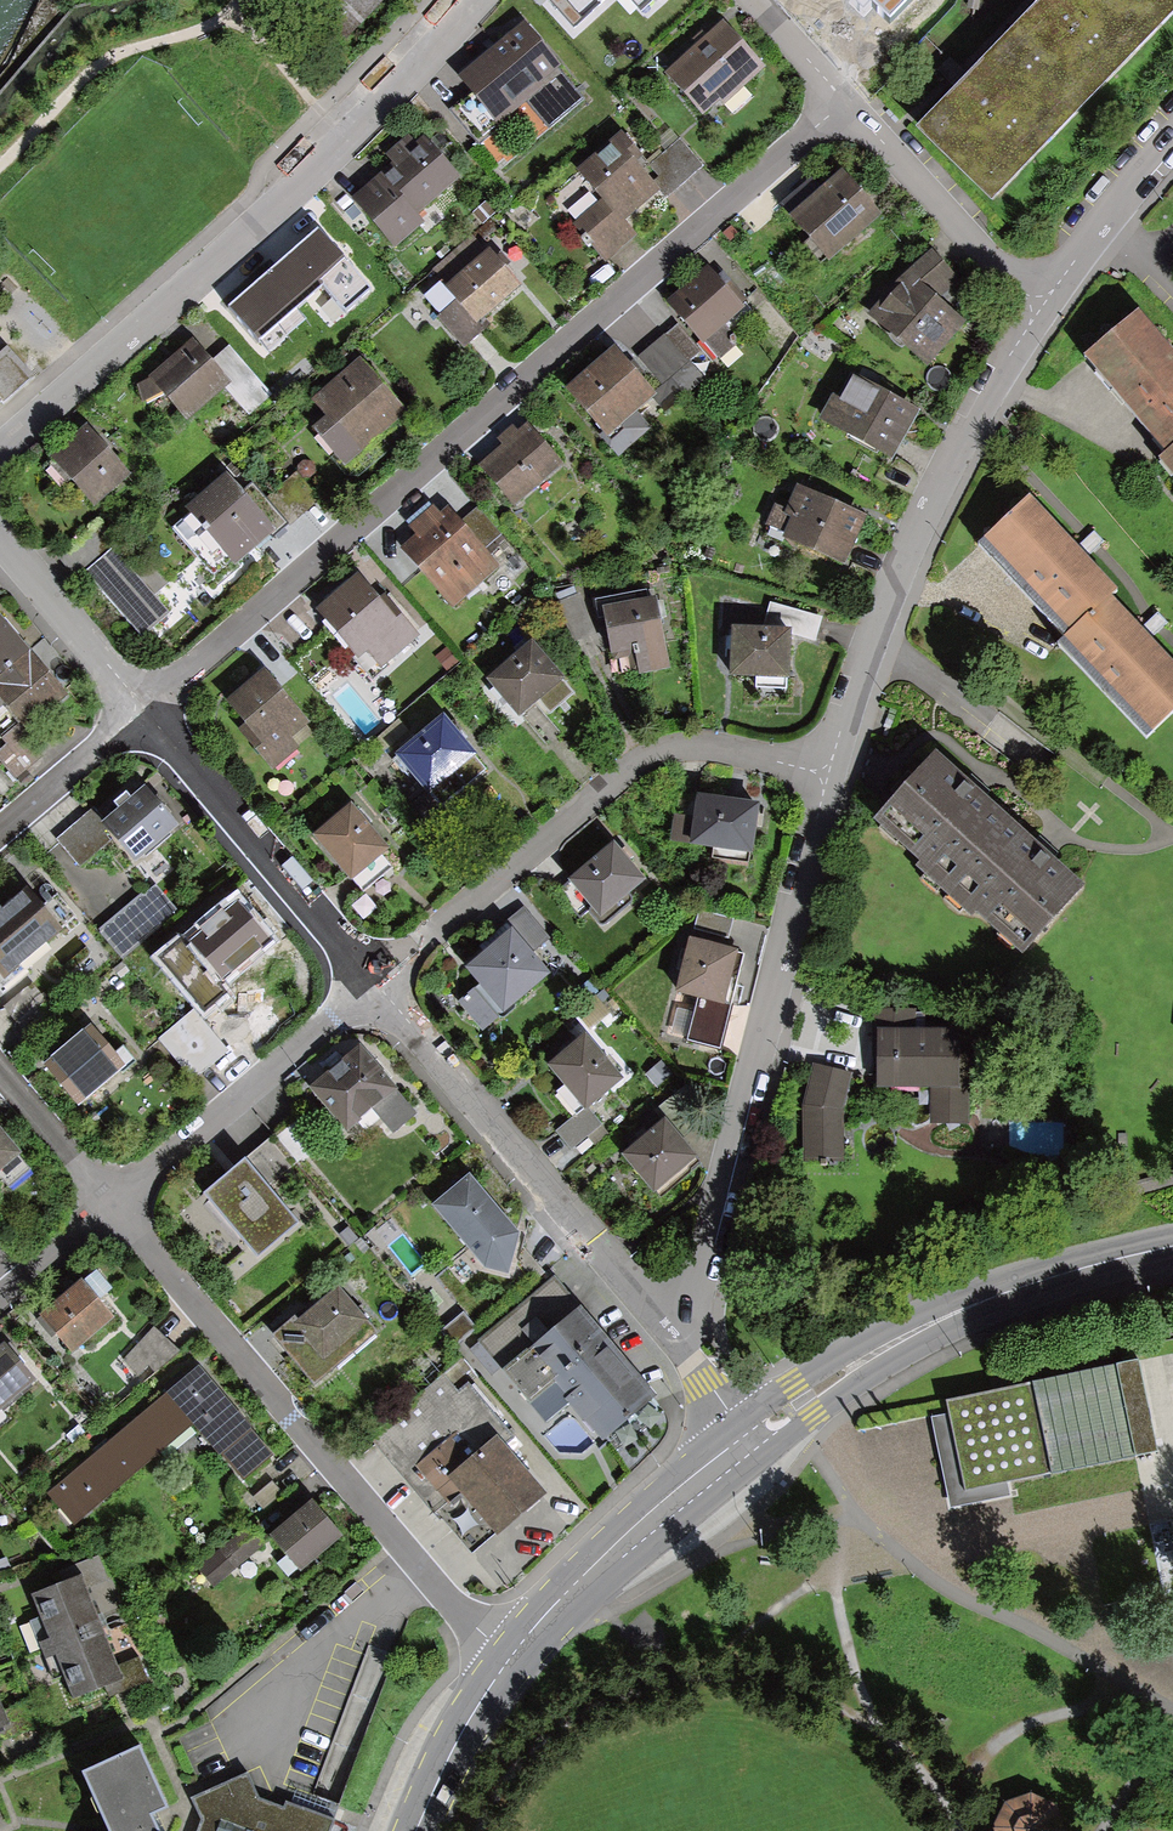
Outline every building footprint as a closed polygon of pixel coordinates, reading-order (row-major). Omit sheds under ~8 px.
[(346,29),(377,0),(318,0),(346,29)] [(574,24),(599,0),(552,0),(574,24)] [(640,8),(649,0),(633,0),(640,8)] [(865,15),(872,8),(889,25),(913,0),(848,0),(865,15)] [(993,205),(1172,18),(1172,0),(1039,0),(960,82),(916,131),(993,205)] [(723,22),(665,72),(705,118),(763,68),(723,22)] [(526,25),(460,76),(497,123),(527,100),(547,126),(583,98),(526,25)] [(649,164),(622,131),(576,168),(601,199),(576,220),(607,257),(634,235),(621,219),(659,188),(643,169),(649,164)] [(394,162),(355,196),(395,243),(421,221),(416,214),(460,176),(426,136),(415,146),(409,138),(388,156),(394,162)] [(701,165),(678,139),(649,164),(643,169),(659,188),(666,196),(701,165)] [(839,167),(787,211),(831,261),(882,216),(839,167)] [(318,227),(230,306),(260,340),(321,286),(344,310),(371,285),(318,227)] [(487,247),(445,285),(457,298),(437,316),(465,347),(489,325),(482,317),(519,283),(487,247)] [(957,278),(932,248),(901,274),(869,312),(925,362),(965,319),(939,294),(957,278)] [(749,305),(713,264),(669,301),(720,360),(743,339),(728,322),(749,305)] [(1084,357),(1167,454),(1160,460),(1172,476),(1172,347),(1141,309),(1084,357)] [(699,347),(678,324),(641,357),(663,380),(699,347)] [(193,337),(151,375),(152,377),(138,383),(145,399),(162,391),(187,417),(224,386),(230,381),(212,360),(193,337)] [(655,392),(612,345),(565,387),(608,434),(655,392)] [(228,346),(212,360),(230,381),(224,386),(246,411),(268,392),(228,346)] [(2,394),(25,370),(2,347),(0,348),(0,392),(2,394)] [(407,410),(358,356),(310,399),(324,414),(310,426),(345,465),(407,410)] [(850,375),(824,419),(890,458),(916,415),(850,375)] [(563,463),(528,424),(520,431),(513,423),(496,437),(502,444),(478,464),(514,505),(563,463)] [(72,432),(37,471),(88,517),(123,478),(72,432)] [(244,491),(226,469),(185,505),(192,513),(174,527),(216,575),(269,529),(272,533),(285,522),(252,483),(244,491)] [(793,486),(774,532),(848,562),(867,517),(793,486)] [(976,541),(1064,634),(1057,641),(1144,734),(1172,707),(1172,657),(1114,594),(1121,587),(1030,491),(976,541)] [(461,520),(449,506),(441,513),(431,502),(404,525),(414,536),(401,547),(455,606),(502,565),(484,547),(461,520)] [(479,505),(461,520),(484,547),(502,532),(479,505)] [(115,546),(85,570),(137,633),(167,609),(115,546)] [(386,591),(379,597),(360,573),(318,607),(359,658),(369,650),(381,664),(419,633),(386,591)] [(671,668),(659,595),(650,597),(649,589),(596,598),(600,620),(604,620),(614,677),(671,668)] [(822,617),(771,602),(764,625),(792,626),(792,635),(815,641),(822,617)] [(29,648),(0,612),(0,672),(29,648)] [(764,625),(730,624),(728,675),(754,675),(753,686),(787,687),(787,676),(791,676),(792,635),(792,626),(764,625)] [(533,639),(486,678),(518,717),(537,702),(547,715),(576,691),(533,639)] [(29,648),(0,672),(0,705),(5,702),(20,721),(0,737),(7,745),(0,750),(0,754),(15,773),(41,752),(25,734),(71,697),(29,648)] [(311,722),(266,666),(227,697),(245,720),(238,725),(273,770),(304,746),(295,734),(311,722)] [(441,711),(395,750),(429,790),(475,751),(441,711)] [(874,813),(923,860),(917,865),(972,918),(979,911),(1021,951),(1082,886),(1054,860),(936,748),(874,813)] [(134,863),(178,824),(145,785),(105,822),(102,824),(112,836),(134,863)] [(753,852),(761,800),(696,791),(693,813),(671,810),(667,841),(711,847),(710,854),(748,859),(749,852),(753,852)] [(388,848),(348,803),(313,834),(363,890),(392,863),(382,853),(388,848)] [(91,806),(55,838),(79,865),(112,836),(102,824),(105,822),(91,806)] [(647,879),(613,841),(568,880),(602,919),(647,879)] [(156,882),(96,931),(119,960),(180,911),(156,882)] [(278,934),(239,887),(155,956),(205,1016),(232,993),(222,981),(278,934)] [(6,975),(62,928),(28,889),(4,909),(0,904),(0,968),(6,975)] [(524,907),(506,921),(511,927),(532,952),(548,937),(524,907)] [(734,919),(699,911),(695,930),(729,938),(734,919)] [(511,927),(464,968),(477,983),(458,999),(485,1031),(551,974),(532,952),(511,927)] [(737,950),(738,947),(691,936),(678,991),(698,996),(688,1039),(722,1047),(727,1026),(745,952),(737,950)] [(917,1011),(877,1010),(876,1051),(875,1088),(930,1089),(929,1121),(968,1122),(970,1030),(916,1028),(917,1011)] [(192,1011),(159,1038),(193,1078),(225,1050),(192,1011)] [(88,1025),(42,1066),(77,1105),(123,1066),(88,1025)] [(622,1075),(584,1030),(548,1061),(586,1106),(622,1075)] [(414,1112),(361,1046),(310,1085),(345,1129),(371,1108),(390,1131),(414,1112)] [(854,1075),(816,1067),(806,1105),(806,1157),(845,1155),(844,1109),(854,1075)] [(586,1106),(557,1131),(572,1148),(587,1135),(596,1144),(609,1132),(586,1106)] [(697,1160),(664,1119),(622,1152),(655,1193),(697,1160)] [(0,1132),(0,1170),(19,1154),(0,1132)] [(267,1185),(290,1166),(269,1141),(205,1196),(259,1260),(300,1225),(267,1185)] [(518,1233),(470,1172),(432,1202),(484,1266),(509,1271),(518,1233)] [(121,1327),(132,1319),(101,1275),(90,1283),(121,1327)] [(599,1440),(655,1393),(552,1276),(481,1341),(547,1419),(566,1402),(599,1440)] [(80,1278),(39,1313),(70,1350),(111,1315),(80,1278)] [(339,1281),(274,1334),(316,1384),(380,1332),(339,1281)] [(178,1351),(156,1327),(126,1355),(148,1378),(178,1351)] [(4,1340),(0,1343),(0,1411),(37,1382),(4,1340)] [(1135,1358),(941,1406),(964,1497),(1158,1449),(1135,1358)] [(272,1453),(199,1366),(45,1493),(73,1526),(192,1428),(236,1482),(272,1453)] [(369,1440),(470,1555),(547,1489),(506,1444),(514,1437),(468,1384),(459,1393),(444,1375),(369,1440)] [(312,1498),(268,1534),(298,1570),(342,1533),(312,1498)] [(244,1522),(197,1567),(216,1587),(263,1542),(244,1522)] [(79,1581),(21,1602),(59,1705),(116,1684),(79,1581)] [(143,1816),(161,1807),(132,1749),(78,1773),(103,1830),(150,1830),(143,1816)] [(245,1777),(188,1805),(198,1827),(197,1830),(318,1830),(322,1819),(255,1805),(245,1777)] [(991,1825),(994,1830),(1062,1830),(1065,1825),(1055,1802),(1026,1790),(1002,1801),(991,1825)]
